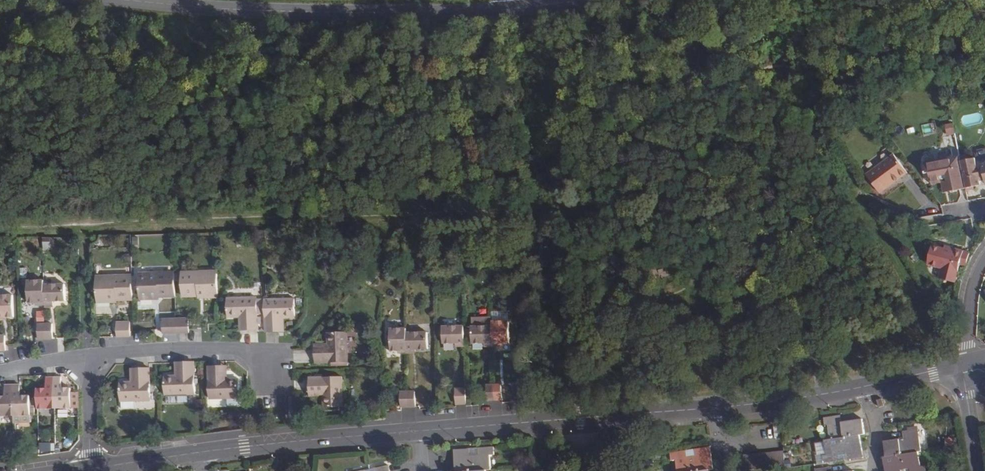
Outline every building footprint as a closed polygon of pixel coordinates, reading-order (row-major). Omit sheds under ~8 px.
[(953,124),(944,124),(944,135),(953,135),(953,124)] [(960,157),(959,151),(921,157),(922,170),(926,169),(929,181),(940,179),(941,188),(965,184),(965,183),(960,157)] [(893,152),(865,172),(878,189),(905,170),(893,152)] [(976,154),(960,157),(965,183),(979,181),(978,177),(984,176),(984,180),(984,155),(976,157),(976,154)] [(52,250),(52,242),(44,242),(44,250),(52,250)] [(945,248),(932,244),(929,255),(933,256),(931,264),(940,266),(943,267),(940,277),(954,281),(959,263),(966,265),(970,252),(955,248),(954,251),(945,248)] [(205,297),(218,297),(217,274),(198,274),(198,272),(182,273),(183,296),(199,296),(199,294),(205,294),(205,297)] [(175,296),(175,273),(158,273),(158,275),(139,276),(140,299),(154,299),(154,294),(158,294),(158,297),(175,296)] [(132,299),(132,275),(115,276),(115,278),(96,279),(97,302),(111,301),(111,298),(115,297),(116,300),(132,299)] [(46,285),(46,281),(30,281),(30,302),(36,302),(46,302),(46,301),(46,285)] [(46,301),(56,301),(67,301),(67,284),(46,285),(46,301)] [(9,317),(15,317),(14,295),(0,296),(0,317),(9,317)] [(245,317),(245,330),(258,330),(258,314),(258,300),(258,298),(228,299),(229,318),(240,317),(245,317)] [(266,314),(266,330),(266,332),(279,332),(279,319),(284,319),(296,318),(295,299),(265,300),(266,314)] [(38,321),(46,321),(46,310),(37,311),(38,321)] [(176,319),(176,333),(189,332),(189,328),(189,318),(176,319)] [(471,327),(489,327),(489,318),(471,319),(471,327)] [(163,319),(163,329),(163,333),(176,333),(176,319),(163,319)] [(119,322),(120,336),(133,335),(133,330),(133,322),(119,322)] [(509,322),(492,322),(492,327),(493,343),(493,344),(509,343),(509,322)] [(464,343),(463,326),(442,327),(442,344),(464,343)] [(493,343),(492,327),(471,327),(471,344),(493,343)] [(406,333),(406,329),(390,329),(390,351),(406,351),(406,350),(406,333)] [(427,332),(406,333),(406,350),(427,349),(427,332)] [(327,350),(314,350),(314,363),(346,362),(346,333),(327,333),(327,345),(327,350)] [(195,394),(195,362),(181,362),(182,375),(177,375),(165,376),(166,395),(195,394)] [(223,380),(223,366),(210,367),(210,399),(240,398),(239,379),(228,380),(223,380)] [(137,381),(131,382),(120,382),(121,401),(155,400),(155,390),(150,390),(150,386),(150,368),(137,369),(137,381)] [(341,377),(308,378),(308,391),(322,391),(322,396),(323,408),(341,407),(341,377)] [(56,409),(55,378),(48,379),(49,390),(39,390),(40,409),(56,409)] [(63,389),(63,378),(55,378),(56,409),(73,408),(73,389),(63,389)] [(0,397),(0,417),(15,416),(14,386),(7,386),(7,397),(0,397)] [(22,397),(22,386),(14,386),(15,416),(15,426),(32,425),(32,416),(37,416),(37,409),(32,409),(31,400),(31,396),(22,397)] [(466,404),(465,389),(455,389),(456,404),(466,404)] [(830,440),(860,435),(865,434),(863,419),(842,423),(840,415),(824,418),(825,425),(828,425),(830,440)] [(670,429),(660,429),(661,440),(671,439),(671,434),(670,429)] [(887,457),(918,452),(921,451),(918,429),(907,431),(902,432),(903,439),(884,442),(887,457)] [(863,457),(860,435),(830,440),(825,440),(827,455),(823,456),(824,463),(839,461),(838,454),(847,452),(848,459),(863,457)] [(56,442),(43,443),(43,452),(57,452),(56,442)] [(710,447),(695,449),(696,456),(687,457),(686,450),(671,453),(672,460),(677,460),(678,470),(702,470),(710,470),(714,469),(711,453),(710,447)] [(456,470),(485,470),(487,470),(491,470),(490,456),(495,455),(494,448),(479,449),(479,456),(470,457),(470,449),(454,450),(456,470)] [(479,449),(470,449),(470,457),(479,456),(479,449)] [(696,456),(695,449),(686,450),(687,457),(696,456)] [(744,470),(785,465),(783,451),(742,455),(743,461),(744,470)] [(918,452),(887,457),(883,458),(886,470),(901,470),(909,469),(910,470),(926,470),(925,465),(921,466),(918,452)]
